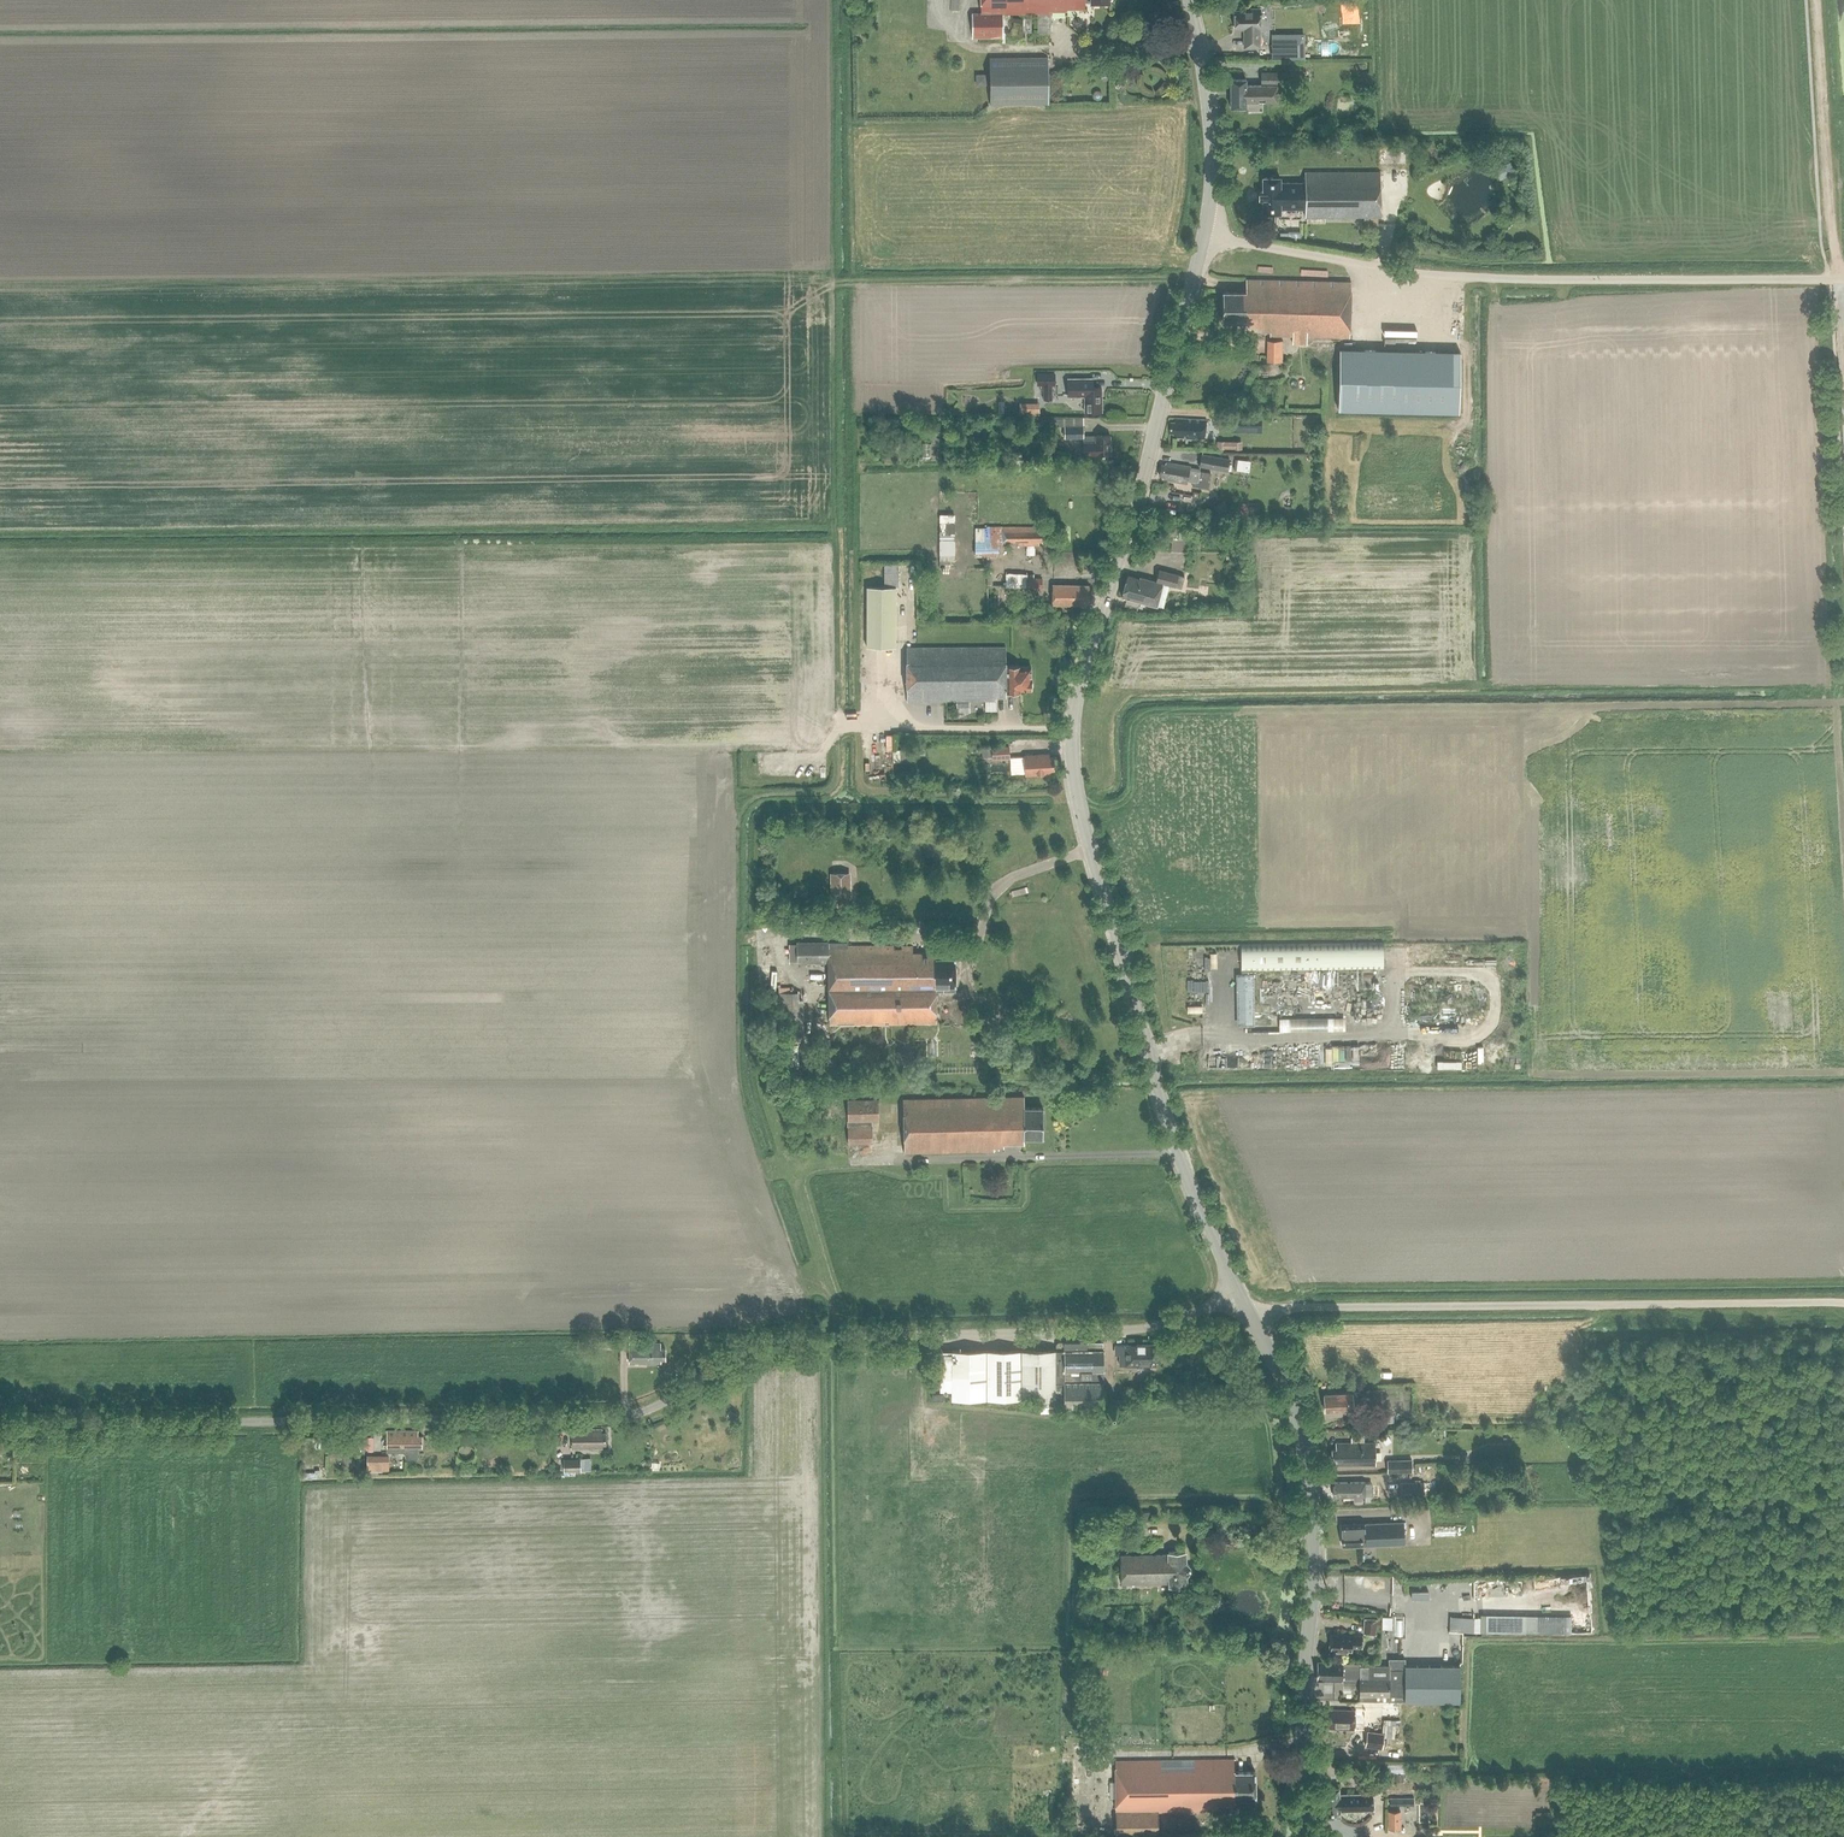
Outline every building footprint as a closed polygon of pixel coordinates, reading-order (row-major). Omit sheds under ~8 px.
[(981,13),(972,13),(972,38),(1003,38),(1003,14),(1038,14),(1038,33),(1051,33),(1051,13),(1058,13),(1058,11),(1067,11),(1067,9),(1085,8),(1085,0),(981,0),(981,13)] [(1245,11),(1235,11),(1235,29),(1245,29),(1245,47),(1259,47),(1259,29),(1261,29),(1260,9),(1245,9),(1245,11)] [(1270,34),(1270,59),(1304,59),(1304,33),(1270,34)] [(1048,58),(990,58),(990,104),(1049,104),(1048,58)] [(1231,79),(1231,108),(1246,108),(1246,102),(1278,102),(1278,86),(1288,86),(1288,73),(1262,73),(1261,85),(1246,85),(1246,79),(1231,79)] [(1093,94),(1093,96),(1094,99),(1096,100),(1099,100),(1101,99),(1102,97),(1103,95),(1101,92),(1099,91),(1097,91),(1094,92),(1093,94)] [(1500,180),(1516,173),(1511,162),(1495,168),(1500,180)] [(1305,217),(1380,217),(1380,172),(1305,172),(1305,183),(1280,183),(1280,178),(1263,178),(1263,190),(1259,193),(1259,198),(1263,202),(1263,213),(1280,213),(1280,209),(1305,209),(1305,217)] [(1270,337),(1350,339),(1351,282),(1246,280),(1246,293),(1223,293),(1223,322),(1245,322),(1245,331),(1271,332),(1270,337)] [(1283,362),(1283,340),(1268,340),(1268,362),(1283,362)] [(1340,347),(1339,409),(1461,411),(1462,349),(1340,347)] [(1037,373),(1036,385),(1043,385),(1043,394),(1052,395),(1052,385),(1055,385),(1055,374),(1037,373)] [(1067,378),(1067,396),(1085,396),(1085,411),(1085,412),(1102,412),(1102,400),(1102,388),(1093,388),(1092,378),(1067,378)] [(1232,416),(1231,433),(1260,433),(1260,416),(1232,416)] [(1205,439),(1207,420),(1175,418),(1175,422),(1171,422),(1170,433),(1174,433),(1173,437),(1205,439)] [(1065,426),(1065,438),(1083,438),(1083,456),(1111,455),(1110,436),(1084,436),(1084,419),(1058,419),(1058,426),(1065,426)] [(1217,441),(1217,449),(1242,449),(1242,441),(1217,441)] [(1228,471),(1230,459),(1202,453),(1199,466),(1228,471)] [(1251,461),(1235,460),(1234,470),(1236,470),(1236,471),(1250,472),(1251,461)] [(1162,465),(1159,476),(1163,476),(1163,479),(1187,484),(1187,481),(1198,483),(1200,470),(1190,468),(1190,466),(1166,462),(1166,465),(1162,465)] [(1223,501),(1215,506),(1222,518),(1231,512),(1223,501)] [(1044,531),(1038,531),(1038,527),(1001,527),(976,528),(975,556),(997,556),(1002,543),(1002,546),(1010,546),(1010,542),(1018,542),(1018,546),(1039,545),(1038,542),(1044,542),(1044,531)] [(1174,530),(1173,549),(1187,550),(1188,531),(1174,530)] [(954,535),(939,535),(939,564),(940,564),(949,564),(949,561),(954,561),(954,535)] [(867,562),(867,579),(883,579),(883,562),(867,562)] [(884,564),(885,586),(899,586),(899,564),(884,564)] [(1127,576),(1122,596),(1127,598),(1125,604),(1138,607),(1139,601),(1157,606),(1163,583),(1175,586),(1182,588),(1185,577),(1179,575),(1159,570),(1156,581),(1140,577),(1140,579),(1127,576)] [(1007,587),(1028,587),(1028,578),(1007,578),(1007,587)] [(1028,588),(1042,588),(1042,578),(1028,578),(1028,587),(1028,588)] [(1089,605),(1089,585),(1053,585),(1052,604),(1089,605)] [(867,647),(896,648),(896,587),(867,587),(867,647)] [(1020,690),(1031,690),(1031,666),(1020,667),(1020,666),(1006,666),(1006,647),(907,648),(907,701),(996,701),(996,697),(1006,697),(1006,692),(1020,692),(1020,690)] [(957,702),(957,713),(969,713),(969,702),(957,702)] [(893,745),(893,729),(883,729),(882,745),(893,745)] [(992,760),(1010,759),(1009,746),(991,747),(992,760)] [(990,748),(981,748),(982,759),(990,758),(990,748)] [(909,749),(900,749),(901,763),(909,762),(909,749)] [(1050,770),(1054,769),(1053,758),(1049,758),(1049,755),(1025,756),(1026,775),(1050,774),(1050,770)] [(832,899),(851,898),(850,873),(831,873),(832,899)] [(955,985),(956,985),(956,959),(936,959),(936,954),(913,954),(913,946),(902,946),(902,949),(894,949),(894,945),(848,945),(848,942),(797,942),(797,963),(829,963),(829,1024),(937,1023),(936,986),(944,986),(944,991),(955,991),(955,985)] [(1256,971),(1383,969),(1383,943),(1241,944),(1241,976),(1239,976),(1239,1025),(1252,1025),(1252,979),(1256,979),(1256,971)] [(780,1029),(802,1028),(802,1008),(779,1009),(780,1029)] [(830,1045),(823,1033),(815,1038),(821,1050),(830,1045)] [(1360,1044),(1335,1045),(1336,1058),(1360,1057),(1360,1044)] [(912,1063),(912,1051),(898,1052),(898,1063),(912,1063)] [(904,1153),(994,1151),(994,1147),(1004,1147),(1004,1144),(1025,1144),(1025,1138),(1044,1138),(1043,1108),(1024,1108),(1024,1096),(903,1099),(904,1153)] [(848,1143),(873,1143),(872,1121),(879,1121),(879,1099),(847,1100),(848,1143)] [(601,1345),(616,1344),(616,1336),(595,1337),(595,1341),(600,1341),(601,1345)] [(640,1336),(629,1336),(630,1344),(630,1363),(662,1363),(661,1360),(666,1360),(666,1349),(661,1349),(661,1343),(640,1343),(640,1336)] [(1065,1407),(1104,1407),(1104,1396),(1104,1350),(1103,1342),(1064,1342),(1059,1342),(1056,1345),(1056,1350),(940,1351),(940,1390),(952,1390),(952,1399),(1041,1399),(1041,1411),(1065,1411),(1065,1407)] [(1119,1366),(1157,1365),(1157,1345),(1115,1346),(1115,1355),(1119,1355),(1119,1366)] [(1385,1400),(1385,1388),(1374,1388),(1374,1392),(1353,1392),(1354,1410),(1362,1409),(1362,1408),(1375,1407),(1375,1413),(1378,1413),(1388,1412),(1387,1400),(1385,1400)] [(1354,1410),(1353,1393),(1325,1394),(1325,1411),(1354,1410)] [(738,1416),(730,1411),(727,1415),(735,1420),(738,1416)] [(602,1445),(606,1445),(606,1433),(602,1433),(602,1429),(573,1430),(573,1448),(602,1448),(602,1445)] [(387,1431),(387,1452),(406,1452),(406,1458),(418,1458),(418,1447),(423,1448),(423,1436),(418,1436),(419,1431),(387,1431)] [(1336,1449),(1332,1449),(1332,1461),(1336,1461),(1336,1465),(1376,1465),(1376,1443),(1364,1443),(1364,1431),(1351,1431),(1351,1443),(1336,1443),(1336,1449)] [(383,1470),(383,1458),(368,1457),(368,1470),(383,1470)] [(564,1458),(564,1471),(581,1471),(581,1458),(564,1458)] [(1387,1460),(1387,1473),(1412,1472),(1411,1460),(1387,1460)] [(1354,1496),(1359,1496),(1373,1496),(1372,1483),(1365,1483),(1365,1482),(1334,1483),(1334,1497),(1349,1496),(1350,1498),(1353,1498),(1354,1496)] [(1400,1494),(1424,1494),(1424,1483),(1400,1483),(1400,1494)] [(1151,1511),(1140,1512),(1141,1521),(1151,1520),(1151,1511)] [(1342,1525),(1342,1532),(1343,1546),(1404,1544),(1404,1522),(1361,1524),(1342,1525)] [(1187,1562),(1186,1562),(1185,1551),(1169,1552),(1169,1555),(1121,1556),(1122,1584),(1169,1582),(1169,1586),(1186,1585),(1186,1578),(1186,1576),(1188,1575),(1191,1571),(1191,1566),(1187,1562)] [(1450,1654),(1465,1654),(1465,1630),(1504,1630),(1504,1615),(1450,1615),(1450,1654)] [(1381,1619),(1377,1619),(1365,1618),(1364,1633),(1376,1634),(1377,1630),(1381,1631),(1381,1619)] [(1362,1647),(1362,1637),(1352,1636),(1330,1634),(1330,1649),(1351,1650),(1351,1646),(1362,1647)] [(1460,1666),(1405,1666),(1405,1659),(1389,1659),(1389,1666),(1360,1666),(1360,1681),(1360,1701),(1383,1701),(1403,1701),(1460,1701),(1460,1666)] [(1360,1681),(1360,1666),(1360,1663),(1343,1663),(1343,1662),(1317,1662),(1317,1680),(1333,1680),(1343,1680),(1343,1681),(1360,1681)] [(1383,1701),(1382,1718),(1399,1718),(1399,1714),(1403,1714),(1403,1701),(1383,1701)] [(1355,1730),(1355,1711),(1326,1710),(1326,1714),(1322,1714),(1322,1725),(1326,1725),(1326,1729),(1355,1730)] [(1384,1720),(1383,1733),(1385,1733),(1385,1738),(1392,1738),(1391,1742),(1399,1743),(1400,1721),(1384,1720)] [(1381,1749),(1383,1733),(1366,1731),(1365,1747),(1381,1749)] [(1234,1772),(1234,1759),(1116,1761),(1116,1835),(1159,1834),(1159,1811),(1205,1811),(1205,1807),(1235,1807),(1235,1799),(1256,1799),(1255,1771),(1234,1772)] [(1387,1773),(1407,1773),(1407,1764),(1386,1764),(1387,1773)] [(1340,1809),(1373,1808),(1372,1795),(1339,1796),(1339,1788),(1324,1788),(1325,1817),(1340,1816),(1340,1809)] [(1387,1828),(1401,1828),(1401,1820),(1387,1820),(1387,1828)]
